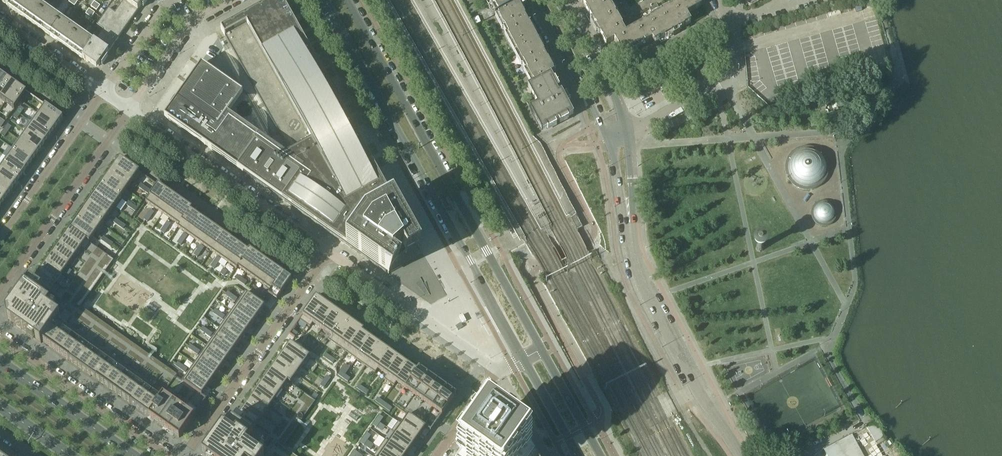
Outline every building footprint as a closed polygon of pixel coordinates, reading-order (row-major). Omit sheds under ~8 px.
[(44,7),(34,0),(4,0),(2,3),(49,36),(61,19),(44,7)] [(123,1),(115,13),(109,9),(103,17),(123,31),(145,0),(122,0),(123,1)] [(221,29),(289,153),(286,155),(228,114),(243,93),(201,64),(164,117),(389,275),(398,262),(406,256),(420,248),(282,0),(274,0),(221,29)] [(495,15),(517,3),(515,0),(487,0),(495,15)] [(607,0),(581,0),(589,14),(609,3),(607,0)] [(679,3),(686,15),(702,6),(698,0),(677,0),(679,3)] [(625,33),(618,21),(609,3),(589,14),(606,45),(614,41),(613,40),(625,33)] [(691,23),(686,15),(679,3),(661,13),(672,33),(691,23)] [(478,9),(475,4),(468,8),(471,14),(478,9)] [(518,5),(498,15),(516,49),(536,39),(528,23),(526,18),(525,18),(518,5)] [(672,33),(661,13),(643,23),(654,43),(672,33)] [(97,69),(123,31),(103,17),(97,25),(103,30),(94,42),(61,19),(49,36),(97,69)] [(877,49),(869,19),(852,23),(860,54),(877,49)] [(625,33),(613,40),(614,41),(623,56),(631,52),(630,50),(644,43),(645,44),(652,40),(654,43),(643,23),(625,33)] [(824,32),(833,61),(849,56),(840,27),(824,32)] [(544,54),(536,39),(516,49),(534,83),(551,74),(554,73),(547,60),(547,59),(545,54),(544,54)] [(8,79),(0,73),(0,90),(8,79)] [(551,74),(534,83),(527,87),(537,105),(529,109),(535,119),(542,132),(547,129),(548,130),(557,126),(555,123),(558,121),(560,124),(569,119),(568,118),(574,115),(561,92),(558,93),(556,90),(559,88),(555,79),(554,80),(551,74)] [(0,90),(0,99),(5,102),(17,85),(8,79),(0,90)] [(17,85),(5,102),(14,109),(20,101),(26,92),(17,85)] [(844,98),(834,101),(835,104),(834,105),(834,106),(834,107),(835,108),(836,108),(837,111),(847,108),(846,105),(847,105),(848,104),(848,103),(848,102),(847,102),(846,101),(845,101),(844,98)] [(529,107),(534,104),(532,99),(526,102),(529,107)] [(45,105),(39,114),(56,127),(62,117),(45,105)] [(39,114),(32,123),(50,135),(56,127),(39,114)] [(29,121),(23,130),(26,132),(43,144),(50,135),(32,123),(29,121)] [(26,132),(20,141),(37,153),(43,144),(26,132)] [(20,141),(14,150),(31,162),(37,153),(20,141)] [(820,151),(818,149),(814,148),(811,147),(807,146),(803,147),(800,147),(796,149),(793,151),(790,154),(788,157),(786,160),(785,164),(785,168),(785,171),(786,175),(788,178),(790,182),(792,184),(795,187),(798,188),(800,189),(802,189),(805,190),(807,190),(810,190),(812,189),(815,188),(817,187),(819,186),(821,184),(823,182),(825,180),(826,178),(827,176),(828,173),(828,171),(828,168),(828,166),(828,163),(827,161),(826,159),(825,156),(824,154),(822,153),(820,151)] [(10,147),(3,156),(25,171),(31,162),(14,150),(10,147)] [(0,160),(0,166),(1,167),(19,180),(25,171),(3,156),(0,160)] [(120,158),(113,167),(133,181),(136,184),(137,184),(143,174),(120,158)] [(12,188),(19,180),(1,167),(0,169),(0,180),(12,188)] [(113,167),(107,176),(127,190),(133,181),(113,167)] [(107,176),(101,185),(120,199),(121,198),(127,190),(107,176)] [(6,197),(12,188),(0,180),(0,193),(6,197)] [(101,185),(95,194),(116,209),(122,200),(123,200),(121,198),(120,199),(101,185)] [(151,194),(145,202),(154,208),(167,191),(158,185),(151,194)] [(167,191),(154,208),(163,214),(175,197),(167,191)] [(95,194),(88,202),(110,218),(116,209),(95,194)] [(175,197),(163,214),(171,220),(183,203),(175,197)] [(827,201),(825,200),(824,200),(822,201),(821,201),(819,201),(818,202),(817,203),(815,204),(814,205),(813,206),(813,207),(812,208),(811,210),(811,211),(811,213),(811,214),(811,216),(812,217),(812,219),(813,220),(814,221),(815,222),(816,223),(817,224),(819,225),(820,225),(821,226),(823,226),(825,226),(827,225),(829,225),(831,224),(833,222),(834,220),(835,218),(836,216),(837,214),(837,212),(836,210),(835,208),(834,206),(833,204),(831,203),(829,202),(827,201)] [(88,202),(82,211),(104,226),(110,218),(88,202)] [(183,203),(171,220),(179,226),(190,210),(190,211),(192,209),(183,203)] [(179,226),(177,228),(178,228),(186,234),(198,216),(190,211),(190,210),(179,226)] [(82,211),(76,220),(95,234),(99,237),(106,228),(106,227),(104,226),(82,211)] [(198,216),(186,234),(194,240),(207,222),(198,216)] [(76,220),(70,229),(89,243),(95,234),(76,220)] [(207,222),(194,240),(203,246),(215,228),(207,222)] [(215,228),(203,246),(211,252),(223,234),(215,228)] [(28,279),(5,312),(7,320),(41,344),(42,342),(148,417),(157,404),(159,405),(174,385),(172,383),(176,377),(178,375),(167,368),(154,359),(87,312),(81,307),(85,302),(112,262),(114,260),(113,260),(89,243),(70,229),(32,282),(28,279)] [(223,234),(211,252),(219,257),(232,240),(223,234)] [(232,240),(219,257),(228,263),(240,246),(232,240)] [(240,246),(228,263),(236,269),(238,267),(237,267),(248,252),(248,251),(240,246)] [(248,252),(237,267),(238,267),(246,273),(258,256),(250,250),(249,249),(248,251),(248,252)] [(258,256),(246,273),(254,279),(266,261),(258,256)] [(266,261),(254,279),(262,285),(275,267),(266,261)] [(275,267),(262,285),(270,290),(271,291),(283,273),(275,267)] [(270,290),(268,294),(272,297),(277,300),(291,279),(283,273),(271,291),(270,290)] [(245,293),(238,302),(258,316),(264,307),(245,293)] [(316,296),(299,320),(300,320),(309,327),(310,327),(313,323),(312,323),(326,304),(316,296)] [(238,302),(232,311),(252,325),(258,316),(238,302)] [(326,304),(312,323),(313,323),(322,330),(335,310),(326,304)] [(335,310),(322,330),(330,336),(331,336),(345,317),(335,310)] [(232,311),(226,320),(245,334),(252,325),(232,311)] [(330,336),(328,340),(337,347),(354,323),(345,317),(331,336),(330,336)] [(226,320),(220,329),(239,343),(245,334),(226,320)] [(354,323),(337,347),(347,353),(362,332),(364,330),(363,330),(354,323)] [(220,329),(213,338),(233,351),(239,343),(220,329)] [(362,332),(347,353),(356,360),(371,338),(362,332)] [(213,338),(207,346),(227,360),(233,351),(213,338)] [(371,338),(356,360),(365,366),(380,345),(371,338)] [(290,343),(283,353),(303,366),(302,367),(304,368),(305,368),(311,358),(290,343)] [(380,345),(365,366),(374,373),(390,351),(380,345)] [(207,346),(201,355),(220,369),(227,360),(207,346)] [(390,351),(374,373),(384,379),(399,358),(390,351)] [(283,353),(277,361),(296,375),(302,367),(303,366),(283,353)] [(201,355),(195,364),(214,378),(220,369),(201,355)] [(399,358),(384,379),(393,386),(394,386),(396,382),(408,365),(399,358)] [(277,361),(271,370),(290,384),(296,375),(277,361)] [(195,364),(188,373),(208,387),(214,378),(195,364)] [(344,365),(339,371),(340,372),(345,375),(349,369),(344,365)] [(408,365),(396,382),(405,388),(405,389),(418,371),(417,371),(408,365)] [(405,388),(393,406),(394,406),(395,408),(408,416),(425,429),(425,428),(430,432),(456,395),(419,369),(417,371),(418,371),(405,389),(405,388)] [(203,455),(295,455),(294,455),(283,448),(285,444),(312,407),(313,405),(315,401),(290,384),(271,370),(233,424),(228,420),(227,421),(222,428),(220,432),(211,444),(207,449),(203,455)] [(188,373),(183,381),(202,395),(208,387),(188,373)] [(157,404),(148,417),(151,418),(154,420),(163,427),(166,429),(170,432),(173,434),(179,438),(206,399),(201,396),(202,395),(183,381),(182,382),(176,377),(172,383),(174,385),(159,405),(157,404)] [(402,425),(401,425),(419,438),(425,429),(408,416),(402,425)] [(532,449),(488,418),(461,455),(536,455),(532,449)] [(391,431),(391,432),(395,435),(395,434),(413,447),(419,438),(401,425),(402,425),(398,422),(398,423),(391,431)] [(866,427),(883,455),(901,455),(890,438),(886,440),(875,422),(866,427)] [(389,442),(389,443),(406,455),(413,447),(395,434),(395,435),(389,442)] [(852,435),(838,442),(845,455),(863,455),(852,435)] [(379,449),(389,455),(406,455),(389,443),(389,442),(385,440),(379,449)] [(827,455),(845,455),(837,443),(824,450),(827,455)]
